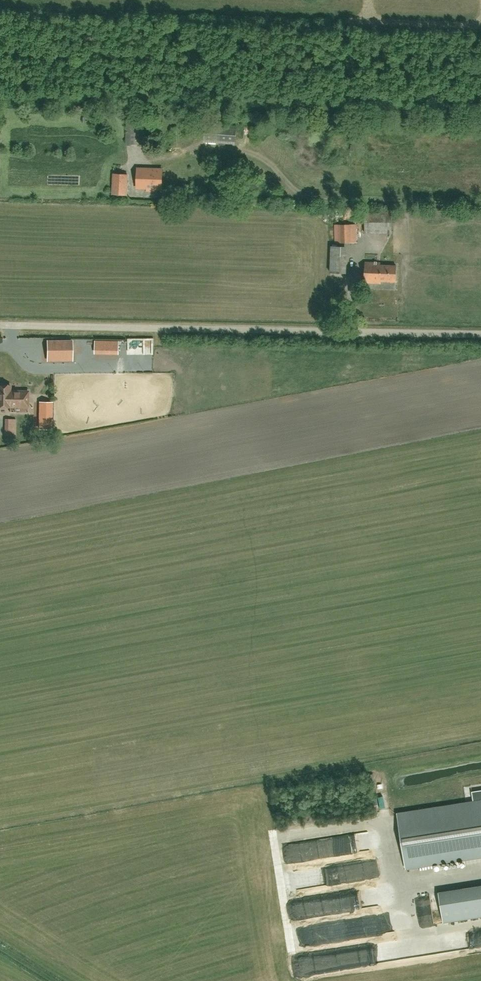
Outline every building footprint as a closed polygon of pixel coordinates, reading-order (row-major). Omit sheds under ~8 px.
[(112,172),(112,193),(127,194),(127,173),(123,172),(123,167),(121,167),(121,164),(115,164),(114,172),(112,172)] [(162,189),(162,169),(138,168),(137,188),(147,189),(147,191),(155,191),(155,189),(162,189)] [(364,226),(392,226),(392,212),(364,212),(364,226)] [(335,243),(356,242),(356,224),(335,225),(335,243)] [(346,273),(346,263),(341,263),(342,247),(331,246),(331,273),(346,273)] [(396,282),(396,265),(380,265),(380,263),(365,262),(364,283),(380,283),(380,281),(396,282)] [(72,359),(72,341),(47,341),(48,359),(72,359)] [(119,341),(95,341),(95,352),(119,351),(119,341)] [(47,366),(47,357),(27,358),(27,367),(47,366)] [(28,391),(11,391),(11,385),(0,385),(0,406),(10,407),(10,406),(28,406),(28,391)] [(40,415),(40,428),(52,428),(52,416),(40,415)] [(17,433),(17,426),(17,417),(6,417),(6,433),(17,433)] [(398,815),(406,867),(480,855),(480,802),(398,815)] [(380,878),(378,862),(327,869),(329,885),(380,878)] [(439,893),(443,922),(480,917),(480,886),(439,893)] [(324,898),(326,912),(352,908),(349,894),(324,898)] [(314,916),(314,901),(302,902),(303,916),(314,916)] [(345,925),(301,931),(304,947),(336,943),(336,938),(361,935),(361,934),(380,932),(378,915),(385,914),(384,907),(343,913),(345,925)] [(378,961),(377,949),(387,949),(386,945),(354,947),(355,962),(378,961)] [(310,972),(340,969),(339,957),(309,959),(310,972)]
